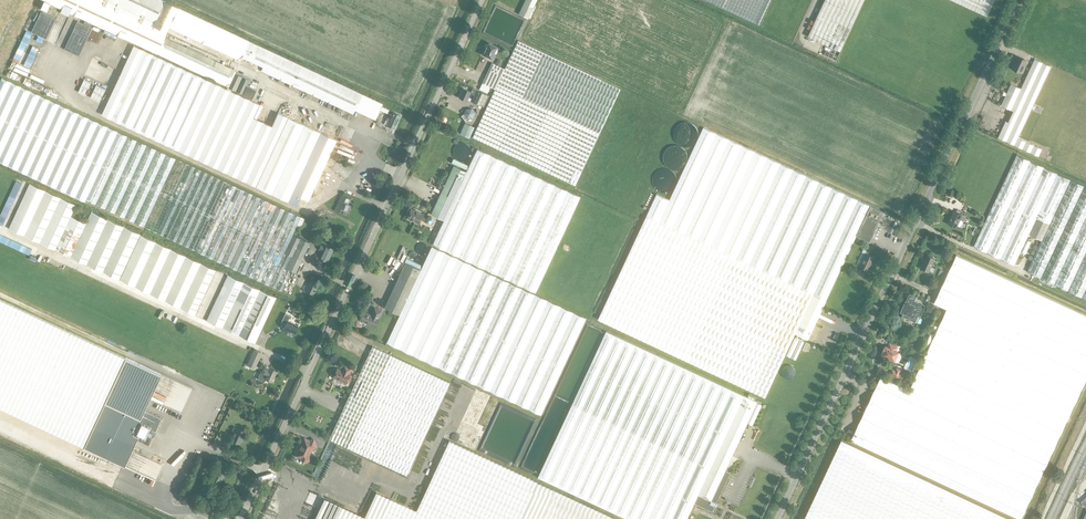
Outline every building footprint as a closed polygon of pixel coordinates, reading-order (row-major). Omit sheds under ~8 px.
[(234,73),(240,61),(353,114),(355,110),(375,120),(383,103),(178,8),(162,0),(42,0),(157,54),(228,87),(234,73)] [(518,14),(528,18),(537,0),(525,0),(518,14)] [(770,0),(707,0),(759,24),(770,0)] [(810,37),(834,46),(834,57),(837,58),(836,56),(842,54),(863,0),(825,0),(810,37)] [(996,0),(958,0),(991,13),(996,0)] [(47,38),(56,17),(41,11),(32,32),(47,38)] [(575,185),(620,88),(518,40),(504,68),(495,89),(472,137),(575,185)] [(20,42),(13,59),(20,61),(27,44),(20,42)] [(485,47),(485,46),(485,47),(486,47),(485,49),(484,49),(485,50),(483,54),(487,56),(486,57),(490,59),(490,58),(491,58),(492,57),(494,58),(495,54),(493,53),(497,46),(488,43),(488,44),(487,44),(485,47)] [(31,66),(39,47),(33,45),(25,63),(31,66)] [(331,152),(337,140),(278,113),(272,126),(253,117),(259,104),(134,45),(102,114),(305,209),(310,196),(313,196),(315,186),(326,163),(333,154),(331,152)] [(1012,67),(1022,72),(1021,71),(1026,61),(1027,62),(1017,57),(1017,58),(1013,67),(1012,67)] [(1034,59),(1021,88),(1011,109),(1013,110),(1008,122),(1006,121),(998,137),(1054,163),(1079,174),(1084,177),(1085,178),(1085,83),(1034,59)] [(495,89),(504,68),(492,62),(479,89),(487,92),(490,86),(495,89)] [(19,79),(21,73),(12,70),(10,76),(19,79)] [(249,80),(234,73),(228,87),(243,94),(252,99),(256,90),(246,86),(249,80)] [(85,201),(86,199),(144,226),(174,158),(2,77),(0,81),(0,162),(85,201)] [(25,77),(23,83),(35,88),(35,89),(38,90),(37,92),(45,95),(49,86),(25,77)] [(79,91),(85,94),(91,81),(84,78),(79,91)] [(101,100),(106,88),(96,84),(91,96),(101,100)] [(1001,105),(1011,109),(1021,88),(1011,84),(1001,105)] [(466,101),(470,93),(475,95),(477,90),(472,88),(470,91),(463,88),(459,97),(466,101)] [(477,90),(475,95),(472,102),(484,107),(489,96),(477,90)] [(466,109),(464,114),(461,116),(465,121),(467,118),(473,118),(475,113),(472,108),(466,109)] [(394,128),(400,115),(393,112),(392,114),(389,113),(384,123),(394,128)] [(474,127),(465,123),(460,133),(469,138),(474,127)] [(836,279),(856,235),(870,205),(781,163),(703,127),(669,200),(657,194),(598,319),(765,397),(795,333),(808,339),(836,279)] [(473,153),(473,151),(473,150),(473,148),(472,146),(471,145),(469,144),(468,143),(466,143),(465,142),(463,142),(461,143),(459,144),(458,145),(457,146),(456,148),(455,150),(455,151),(455,153),(456,154),(456,156),(457,157),(459,159),(460,159),(462,160),(464,160),(465,160),(467,160),(469,159),(471,158),(472,156),(473,155),(473,153)] [(466,171),(444,220),(432,244),(535,291),(579,195),(477,148),(466,171)] [(992,207),(990,206),(989,209),(990,210),(974,246),(1014,265),(1028,234),(1042,240),(1027,270),(1054,284),(1082,297),(1085,299),(1085,186),(1084,186),(1017,154),(992,207)] [(227,182),(174,158),(144,226),(195,250),(269,285),(282,291),(291,271),(285,268),(290,256),(284,253),(292,235),(301,216),(227,182)] [(467,169),(469,164),(453,158),(451,163),(467,169)] [(444,220),(466,171),(453,165),(448,177),(446,176),(440,189),(442,190),(431,214),(444,220)] [(16,180),(1,215),(7,217),(22,182),(16,180)] [(140,234),(91,211),(86,223),(71,216),(76,205),(29,183),(9,228),(55,250),(119,280),(119,279),(195,315),(216,270),(140,235),(140,234)] [(348,212),(351,205),(348,204),(349,202),(349,203),(351,199),(341,195),(334,210),(339,212),(342,207),(344,208),(343,209),(348,211),(348,212)] [(856,235),(869,241),(884,211),(871,205),(870,205),(856,235)] [(411,209),(407,217),(415,221),(414,221),(418,223),(421,219),(423,220),(425,215),(418,211),(418,212),(411,209)] [(955,213),(952,211),(952,212),(953,212),(948,222),(948,221),(948,222),(958,226),(957,226),(961,218),(961,220),(964,221),(967,214),(957,209),(955,213)] [(295,273),(307,248),(310,242),(292,235),(284,253),(290,256),(285,268),(291,271),(295,273)] [(429,249),(429,248),(428,245),(428,244),(427,243),(426,242),(425,241),(423,241),(422,241),(420,241),(419,241),(418,242),(417,243),(416,244),(415,245),(415,246),(414,248),(415,249),(415,250),(415,251),(416,253),(417,253),(418,254),(421,255),(423,255),(424,255),(425,254),(426,253),(427,252),(428,251),(429,249)] [(327,262),(329,257),(333,248),(326,245),(325,247),(321,245),(319,249),(323,250),(319,258),(323,259),(322,260),(323,260),(327,262)] [(404,252),(406,246),(403,245),(398,258),(404,260),(407,253),(404,252)] [(431,246),(420,270),(399,314),(386,342),(541,414),(586,318),(558,305),(431,246)] [(869,270),(874,257),(868,254),(870,251),(863,248),(862,251),(865,253),(860,265),(869,270)] [(865,408),(851,440),(1020,518),(1021,518),(1072,408),(1085,378),(1085,315),(956,254),(934,303),(946,309),(909,389),(881,376),(865,408)] [(927,254),(921,268),(929,271),(935,258),(927,254)] [(420,268),(422,264),(407,258),(405,261),(420,268)] [(399,314),(420,270),(405,263),(384,307),(399,314)] [(228,275),(218,296),(207,320),(255,343),(276,297),(228,275)] [(315,290),(319,283),(311,279),(309,283),(310,284),(308,286),(307,286),(305,290),(313,294),(315,291),(316,290),(315,290)] [(923,304),(917,301),(914,300),(915,297),(909,294),(906,301),(905,300),(900,312),(906,314),(906,313),(911,315),(909,318),(915,321),(923,304)] [(84,447),(125,466),(137,440),(149,446),(153,437),(148,435),(148,434),(149,435),(150,435),(151,434),(152,432),(151,431),(151,430),(150,430),(153,425),(141,419),(161,375),(126,358),(0,299),(0,408),(84,447)] [(360,320),(375,327),(379,318),(378,318),(381,311),(374,307),(371,314),(364,311),(360,320)] [(294,334),(298,325),(288,321),(290,316),(285,313),(281,321),(286,323),(284,328),(289,331),(290,332),(294,334)] [(745,395),(606,331),(538,477),(629,518),(687,518),(695,503),(738,408),(745,395)] [(805,340),(796,335),(787,354),(797,358),(805,340)] [(883,351),(881,355),(888,358),(888,357),(894,360),(898,352),(895,350),(897,347),(890,343),(888,347),(886,346),(885,347),(884,346),(883,350),(884,350),(883,352),(883,351)] [(348,448),(367,408),(392,355),(372,346),(329,439),(348,448)] [(254,368),(257,361),(261,353),(254,350),(247,365),(254,368)] [(392,355),(367,408),(348,448),(406,475),(450,382),(392,355)] [(350,371),(352,368),(344,364),(342,368),(343,368),(342,370),(337,368),(333,377),(346,383),(351,372),(350,371)] [(783,364),(784,377),(796,377),(796,364),(783,364)] [(274,375),(275,375),(277,371),(265,366),(262,371),(261,371),(257,378),(264,382),(265,381),(264,381),(265,379),(272,382),(274,377),(273,377),(274,375)] [(897,368),(895,371),(892,369),(890,374),(897,377),(901,370),(897,368)] [(745,395),(738,408),(695,503),(712,511),(715,506),(716,507),(718,503),(717,502),(731,472),(730,472),(726,470),(758,401),(745,395)] [(242,436),(243,436),(245,431),(237,427),(236,428),(234,427),(232,430),(235,431),(231,439),(240,443),(242,439),(241,438),(242,436)] [(297,455),(296,455),(302,458),(303,462),(310,459),(308,455),(312,447),(316,446),(314,439),(310,441),(304,438),(304,439),(303,439),(301,442),(302,444),(302,445),(300,449),(299,449),(299,450),(298,450),(296,453),(297,455)] [(804,518),(1011,518),(841,439),(804,518)] [(224,463),(223,462),(221,461),(220,461),(217,468),(216,468),(212,478),(216,480),(215,482),(218,483),(219,482),(220,482),(225,471),(220,469),(221,467),(222,468),(222,467),(224,463)] [(364,489),(360,487),(361,486),(356,483),(353,488),(361,493),(364,489)] [(554,489),(540,518),(618,518),(554,489)]
